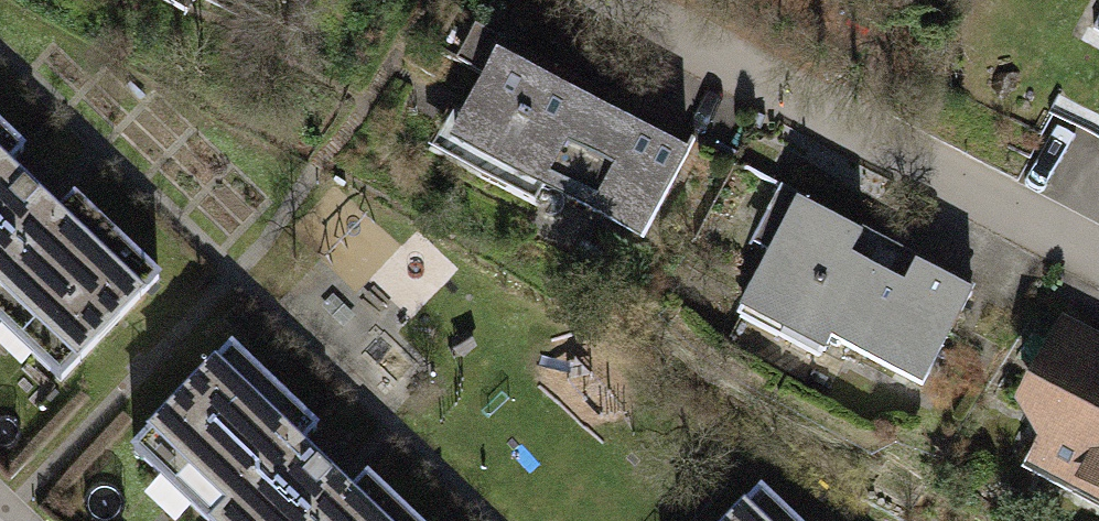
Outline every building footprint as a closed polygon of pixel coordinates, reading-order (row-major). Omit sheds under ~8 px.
[(1078,55),(1098,66),(1098,16),(1078,55)] [(673,173),(477,77),(441,150),(637,246),(673,173)] [(62,380),(132,306),(0,182),(0,322),(62,380)] [(892,242),(809,203),(750,329),(830,367),(892,242)] [(977,284),(892,242),(830,367),(915,409),(977,284)] [(146,311),(163,293),(127,257),(109,274),(146,311)] [(1042,328),(973,459),(1092,520),(1098,520),(1098,358),(1042,328)] [(151,452),(225,520),(415,520),(242,357),(151,452)] [(773,494),(747,520),(802,520),(773,494)]
